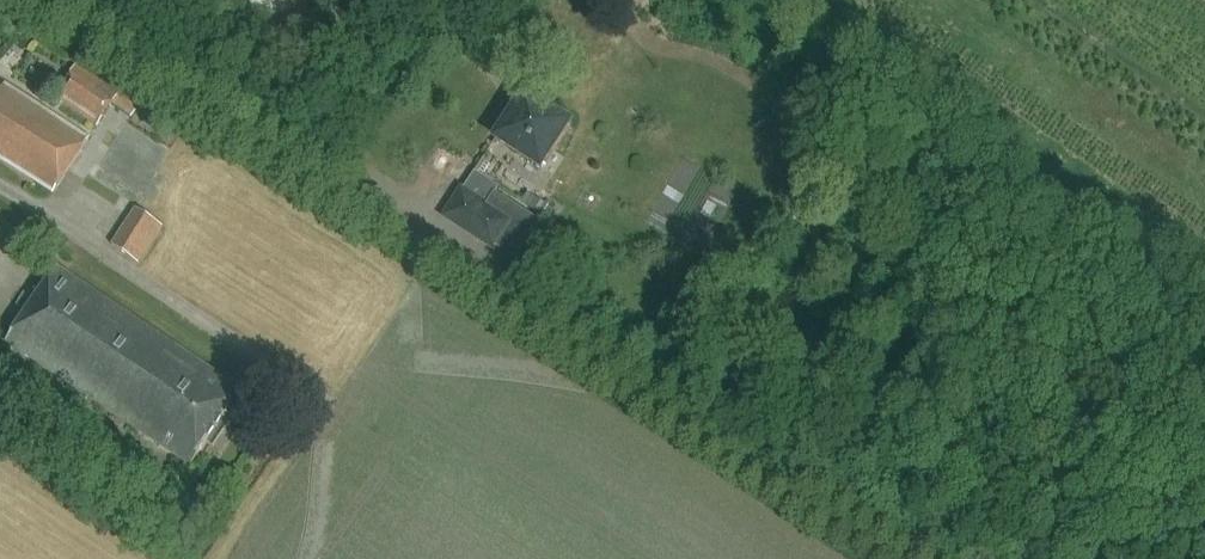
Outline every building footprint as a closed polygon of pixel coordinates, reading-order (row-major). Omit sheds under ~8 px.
[(113,108),(130,119),(138,107),(76,66),(55,99),(99,128),(113,108)] [(54,191),(89,138),(0,81),(0,156),(54,191)] [(497,138),(541,167),(569,123),(525,94),(497,138)] [(541,223),(495,193),(499,187),(475,171),(446,216),(494,247),(516,261),(541,223)] [(161,228),(132,209),(109,245),(138,263),(161,228)] [(5,343),(191,466),(242,390),(56,266),(5,343)]
